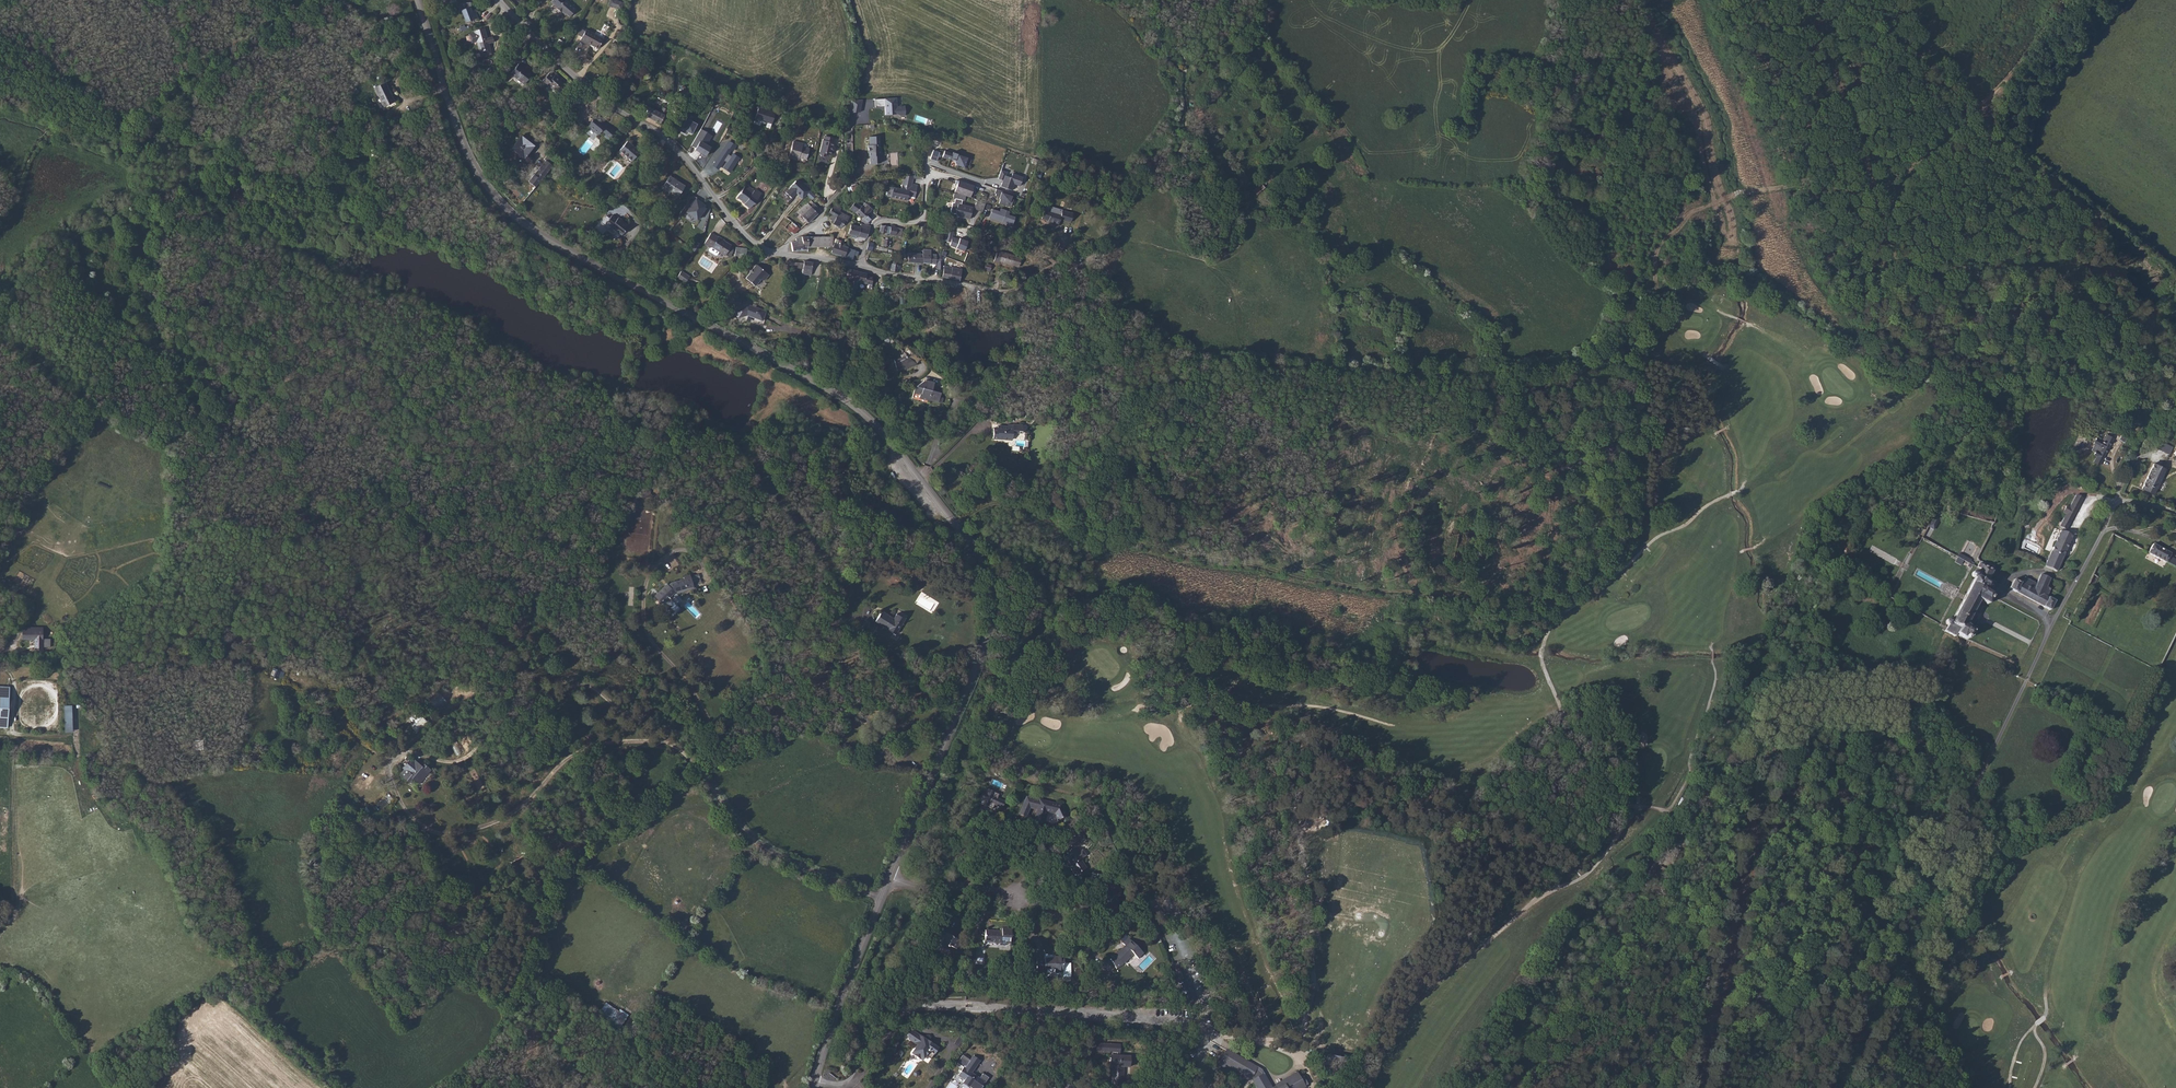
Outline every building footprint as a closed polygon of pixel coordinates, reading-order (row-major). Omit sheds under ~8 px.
[(561,0),(552,0),(551,2),(557,7),(557,8),(561,12),(562,12),(566,15),(566,14),(569,17),(576,9),(566,0),(563,3),(561,1),(562,0),(561,0)] [(616,0),(610,0),(608,5),(621,10),(623,3),(616,0)] [(461,10),(464,17),(465,16),(467,22),(478,18),(475,9),(471,11),(470,7),(471,7),(470,2),(462,3),(457,5),(459,11),(461,10)] [(487,38),(484,28),(474,31),(474,33),(469,34),(472,43),(477,41),(479,51),(490,49),(489,44),(494,42),(492,36),(487,38)] [(585,31),(582,37),(580,40),(584,42),(585,41),(590,44),(598,49),(603,39),(586,29),(585,31)] [(490,49),(479,51),(481,57),(491,54),(490,49)] [(525,69),(518,64),(511,73),(524,83),(531,75),(525,70),(525,69)] [(554,75),(550,72),(540,83),(545,87),(547,84),(557,93),(565,84),(561,81),(561,80),(555,74),(554,75)] [(384,107),(395,102),(385,82),(374,88),(384,107)] [(686,89),(677,93),(680,99),(689,94),(686,89)] [(901,116),(905,115),(905,106),(897,106),(896,98),(875,99),(875,107),(885,107),(885,115),(898,114),(901,116)] [(852,100),(850,112),(860,111),(863,99),(852,100)] [(395,102),(384,107),(382,108),(383,111),(396,104),(395,102)] [(648,106),(643,115),(663,125),(668,116),(665,115),(669,107),(664,104),(660,113),(648,106)] [(770,129),(775,112),(758,107),(755,118),(767,122),(765,127),(770,129)] [(607,123),(597,115),(588,126),(598,135),(602,131),(605,134),(604,136),(609,140),(616,131),(610,125),(608,127),(605,125),(607,123)] [(803,124),(792,120),(790,129),(798,131),(798,130),(801,131),(803,124)] [(706,156),(711,147),(707,145),(712,136),(701,129),(691,145),(697,148),(696,150),(706,156)] [(521,136),(511,148),(524,158),(534,146),(521,136)] [(833,138),(825,136),(824,140),(823,140),(820,152),(820,154),(821,156),(824,157),(826,156),(826,154),(830,155),(832,151),(833,150),(834,148),(833,147),(834,142),(832,142),(833,138)] [(875,145),(874,136),(869,137),(870,145),(868,145),(868,153),(870,153),(870,164),(876,164),(877,163),(880,163),(880,156),(881,154),(881,150),(880,150),(880,144),(875,145)] [(640,152),(627,141),(619,151),(632,161),(640,152)] [(724,167),(730,171),(739,158),(733,154),(731,156),(728,154),(731,150),(732,151),(736,146),(728,141),(713,165),(718,169),(724,160),(727,162),(724,167)] [(802,144),(793,141),(789,157),(798,159),(799,157),(806,160),(809,149),(802,147),(802,144)] [(956,165),(964,168),(967,158),(958,154),(954,153),(952,154),(950,153),(950,152),(945,150),(942,157),(951,160),(951,159),(954,160),(955,162),(956,165)] [(535,187),(555,162),(547,155),(544,159),(545,160),(528,181),(535,187)] [(1014,184),(1020,186),(1023,177),(1012,173),(1011,177),(1005,176),(1007,172),(1001,170),(998,179),(1003,180),(1003,182),(1002,182),(1001,186),(1012,190),(1014,184)] [(684,186),(670,176),(663,187),(677,196),(684,186)] [(893,187),(891,197),(907,200),(908,197),(908,193),(915,195),(917,185),(912,184),(914,176),(904,176),(901,189),(893,187)] [(645,182),(639,177),(634,184),(639,189),(645,182)] [(970,197),(972,190),(975,190),(976,187),(974,186),(974,185),(958,180),(958,181),(956,180),(955,183),(957,184),(954,192),(958,193),(958,194),(961,194),(965,196),(970,197)] [(796,181),(790,187),(790,188),(786,192),(792,198),(794,195),(794,193),(796,193),(802,199),(810,190),(800,181),(796,181)] [(757,200),(751,196),(754,191),(746,184),(737,197),(745,203),(744,204),(750,208),(753,204),(754,204),(757,200)] [(751,196),(757,200),(762,193),(755,189),(754,191),(751,196)] [(1004,205),(1011,207),(1013,199),(1011,198),(1012,195),(996,189),(995,193),(996,194),(995,196),(999,197),(999,199),(1000,199),(999,203),(1004,205)] [(964,201),(965,196),(961,194),(958,194),(954,193),(953,198),(955,199),(954,203),(953,202),(950,210),(951,212),(952,213),(959,215),(959,216),(969,219),(972,207),(961,204),(962,200),(964,201)] [(687,214),(698,221),(708,207),(697,199),(687,214)] [(985,204),(977,200),(974,209),(982,212),(985,204)] [(855,212),(862,206),(855,202),(849,209),(855,212)] [(801,215),(804,218),(808,223),(821,210),(814,203),(811,206),(808,203),(796,214),(799,217),(801,215)] [(862,206),(855,212),(862,219),(862,220),(864,223),(869,224),(872,216),(868,213),(872,209),(868,205),(867,205),(864,208),(862,206)] [(839,211),(832,207),(829,212),(833,215),(830,219),(834,222),(833,223),(842,227),(845,221),(846,222),(848,219),(849,216),(839,211)] [(989,218),(1012,226),(1015,217),(1008,215),(1010,211),(1001,208),(999,212),(992,209),(989,218)] [(1073,213),(1062,210),(1061,214),(1044,209),(1042,219),(1048,220),(1048,221),(1058,224),(1060,219),(1070,223),(1073,213)] [(617,219),(612,215),(609,218),(606,216),(600,223),(607,228),(611,227),(616,231),(622,235),(625,231),(624,230),(628,226),(622,221),(622,220),(618,217),(617,219)] [(801,221),(798,218),(793,223),(799,229),(800,229),(805,225),(801,221)] [(785,227),(793,235),(799,229),(793,223),(791,220),(785,227)] [(866,238),(870,226),(861,224),(860,227),(851,224),(848,234),(858,237),(858,236),(866,238)] [(879,232),(896,235),(897,228),(895,227),(895,225),(891,225),(891,227),(881,225),(879,232)] [(954,230),(948,228),(945,241),(951,242),(954,230)] [(718,237),(711,233),(704,244),(709,248),(708,250),(709,251),(715,255),(717,255),(719,252),(725,255),(731,247),(731,246),(718,237)] [(791,242),(792,251),(804,249),(803,247),(802,236),(797,238),(796,239),(796,241),(791,242)] [(808,237),(808,247),(832,247),(833,237),(808,237)] [(888,247),(889,240),(883,238),(881,245),(888,247)] [(845,257),(848,248),(848,247),(834,243),(831,252),(845,257)] [(735,256),(746,257),(747,248),(736,247),(735,256)] [(857,256),(859,252),(855,250),(856,250),(848,248),(845,257),(852,259),(853,259),(854,255),(857,256)] [(923,254),(922,254),(923,263),(936,264),(936,263),(941,263),(941,255),(931,254),(931,250),(923,249),(923,254)] [(1012,265),(1019,267),(1021,258),(1015,256),(997,251),(994,262),(999,263),(1000,261),(1012,265)] [(922,254),(920,253),(908,252),(908,262),(923,263),(922,254)] [(900,269),(901,265),(897,264),(898,263),(897,262),(897,261),(896,261),(896,260),(895,260),(894,261),(893,261),(893,262),(893,263),(892,263),(891,271),(898,272),(898,268),(900,269)] [(811,275),(813,262),(804,261),(804,263),(803,269),(802,274),(811,275)] [(764,281),(764,280),(769,275),(757,264),(753,268),(753,269),(746,278),(755,286),(756,284),(761,279),(764,281)] [(854,280),(857,271),(843,267),(841,277),(854,280)] [(962,269),(952,267),(952,270),(944,269),(942,277),(960,280),(962,269)] [(681,270),(677,277),(687,282),(690,275),(681,270)] [(872,285),(872,277),(866,275),(867,273),(857,271),(854,280),(858,281),(869,284),(869,287),(872,288),(872,285)] [(761,279),(756,284),(762,289),(768,283),(764,280),(764,281),(761,279)] [(748,304),(735,307),(738,318),(747,315),(762,321),(766,311),(748,304)] [(909,357),(916,363),(920,359),(913,353),(909,357)] [(908,356),(894,360),(897,370),(917,365),(916,363),(909,357),(908,356)] [(925,381),(925,380),(917,386),(915,386),(913,393),(920,394),(919,397),(929,400),(929,399),(942,403),(943,398),(940,397),(941,393),(932,390),(934,382),(925,380),(925,381)] [(994,428),(993,438),(1012,439),(1013,433),(1022,433),(1023,426),(1014,425),(1008,424),(1008,427),(998,426),(998,428),(994,428)] [(2086,448),(2090,450),(2091,447),(2094,448),(2097,442),(2103,445),(2108,435),(2101,431),(2097,439),(2091,435),(2088,440),(2090,441),(2086,448)] [(2159,441),(2157,449),(2170,453),(2173,445),(2159,441)] [(2091,447),(2090,450),(2088,452),(2091,454),(2088,461),(2095,463),(2103,445),(2097,442),(2094,448),(2091,447)] [(980,464),(976,460),(969,469),(973,472),(980,464)] [(2158,466),(2148,460),(2136,484),(2146,490),(2158,466)] [(963,469),(956,466),(954,472),(960,475),(963,469)] [(1992,506),(1994,501),(1975,495),(1974,500),(1992,506)] [(2078,497),(2071,495),(2066,506),(2064,504),(2059,511),(2062,513),(2058,524),(2065,527),(2078,497)] [(1929,509),(1923,520),(1929,523),(1935,512),(1929,509)] [(1929,525),(1923,535),(1930,538),(1939,521),(1935,519),(1932,526),(1929,525)] [(2059,528),(2058,527),(2039,561),(2049,566),(2052,568),(2071,534),(2059,528)] [(2142,549),(2175,566),(2175,559),(2166,553),(2167,551),(2147,540),(2142,549)] [(1936,628),(1940,630),(1952,636),(1953,633),(1960,636),(1962,635),(1967,631),(1966,624),(1960,622),(1973,596),(1979,599),(1983,600),(1986,593),(1989,589),(1982,585),(1986,577),(1984,575),(1988,566),(1976,559),(1973,564),(1975,565),(1974,568),(1969,567),(1967,569),(1968,572),(1969,573),(1946,617),(1943,616),(1941,616),(1940,620),(1943,623),(1942,625),(1938,623),(1936,628)] [(2044,606),(2049,597),(2042,593),(2046,585),(2041,582),(2045,574),(2035,568),(2027,584),(2005,573),(2000,582),(2044,606)] [(690,575),(684,576),(684,580),(672,582),(668,585),(666,584),(654,596),(662,605),(675,592),(693,587),(690,575)] [(893,619),(881,611),(875,623),(896,634),(905,619),(896,614),(893,619)] [(42,632),(22,633),(22,641),(42,641),(42,632)] [(273,666),(270,674),(278,677),(281,669),(273,666)] [(65,732),(73,732),(72,711),(79,711),(79,705),(64,706),(65,732)] [(420,732),(428,720),(414,711),(406,723),(420,732)] [(194,740),(195,750),(204,750),(203,739),(194,740)] [(424,766),(413,758),(404,768),(408,770),(404,775),(414,784),(417,779),(422,782),(429,772),(431,773),(434,769),(425,764),(424,766)] [(989,791),(989,790),(984,788),(978,803),(983,805),(983,804),(988,806),(987,807),(992,809),(994,805),(997,806),(999,800),(997,799),(997,798),(999,795),(994,792),(993,793),(989,791)] [(1026,817),(1030,808),(1032,803),(1033,799),(1027,797),(1026,799),(1025,799),(1019,814),(1026,817)] [(1005,802),(997,798),(997,799),(999,800),(997,806),(1002,808),(1005,802)] [(1032,803),(1030,808),(1037,810),(1039,802),(1044,803),(1045,801),(1033,799),(1032,803)] [(1038,814),(1036,813),(1035,819),(1034,819),(1033,824),(1044,827),(1046,822),(1044,821),(1047,812),(1054,814),(1058,820),(1065,816),(1060,806),(1056,805),(1057,804),(1045,801),(1044,803),(1039,802),(1037,810),(1039,810),(1038,814)] [(1674,832),(1683,836),(1686,830),(1677,826),(1674,832)] [(1081,834),(1075,837),(1079,843),(1085,839),(1081,834)] [(1069,859),(1068,860),(1071,865),(1069,867),(1075,876),(1086,868),(1081,860),(1083,858),(1082,858),(1086,855),(1082,850),(1079,852),(1075,847),(1080,844),(1079,843),(1075,837),(1075,836),(1067,841),(1068,842),(1072,848),(1066,852),(1068,855),(1067,856),(1069,859)] [(1072,848),(1068,842),(1062,846),(1066,851),(1072,848)] [(250,846),(252,854),(259,853),(258,844),(250,846)] [(1107,906),(1106,906),(1105,911),(1110,912),(1110,913),(1115,914),(1121,887),(1109,884),(1105,904),(1106,904),(1107,904),(1107,906)] [(948,947),(949,948),(950,946),(957,950),(961,941),(953,937),(954,934),(952,933),(953,929),(945,926),(944,929),(940,927),(938,931),(942,933),(940,937),(943,939),(940,946),(947,949),(948,947)] [(1000,931),(985,930),(985,942),(1001,943),(1001,945),(1005,945),(1005,943),(1011,944),(1011,929),(1000,928),(1000,931)] [(1124,948),(1123,947),(1116,954),(1117,955),(1116,956),(1111,959),(1116,968),(1122,964),(1124,962),(1125,962),(1133,954),(1138,958),(1143,953),(1128,938),(1123,943),(1125,945),(1126,946),(1124,948)] [(1043,968),(1043,969),(1047,969),(1047,973),(1063,972),(1063,977),(1071,977),(1071,963),(1064,963),(1064,957),(1054,957),(1054,959),(1050,959),(1050,958),(1045,958),(1045,960),(1037,960),(1037,968),(1043,968)] [(1179,965),(1175,967),(1180,980),(1184,978),(1179,965)] [(966,972),(960,970),(958,976),(964,978),(966,972)] [(1197,1003),(1188,984),(1178,989),(1187,1007),(1197,1003)] [(601,1016),(619,1029),(628,1016),(610,1003),(601,1016)] [(908,1040),(911,1041),(916,1033),(914,1031),(914,1029),(910,1030),(910,1032),(909,1032),(907,1035),(908,1040)] [(911,1041),(917,1046),(923,1037),(916,1033),(911,1041)] [(968,1039),(961,1034),(955,1043),(961,1048),(968,1039)] [(923,1037),(917,1046),(913,1052),(913,1055),(921,1060),(924,1059),(926,1056),(931,1059),(937,1050),(935,1048),(936,1047),(923,1037)] [(1104,1044),(1096,1043),(1096,1052),(1104,1052),(1104,1044)] [(1120,1045),(1104,1044),(1104,1052),(1112,1053),(1112,1055),(1110,1055),(1109,1066),(1112,1066),(1114,1066),(1114,1070),(1112,1070),(1111,1085),(1122,1086),(1123,1067),(1129,1067),(1130,1057),(1117,1056),(1117,1053),(1119,1053),(1120,1045)] [(1268,1077),(1266,1078),(1264,1072),(1260,1071),(1259,1069),(1230,1053),(1224,1064),(1257,1081),(1261,1087),(1275,1087),(1268,1077)] [(975,1076),(971,1073),(978,1064),(971,1059),(965,1068),(963,1067),(959,1074),(962,1076),(961,1077),(965,1080),(963,1083),(970,1087),(981,1087),(980,1087),(982,1084),(984,1085),(989,1078),(983,1074),(980,1078),(980,1079),(975,1076)] [(1281,1086),(1282,1087),(1306,1087),(1308,1087),(1300,1074),(1281,1086)]
